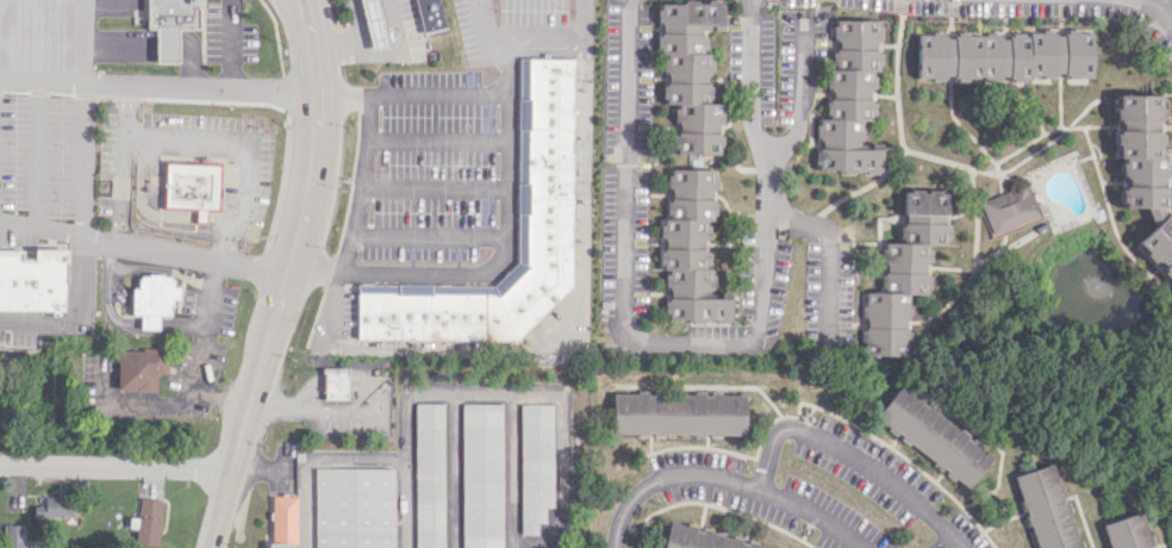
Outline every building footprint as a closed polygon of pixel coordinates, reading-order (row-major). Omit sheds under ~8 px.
[(146,29),(156,29),(179,30),(200,29),(200,0),(146,0),(146,29)] [(374,49),(389,45),(379,0),(363,0),(374,49)] [(423,35),(447,29),(440,0),(415,0),(423,35)] [(722,152),(720,133),(717,134),(716,123),(724,122),(722,103),(710,104),(707,72),(710,72),(705,27),(723,25),(720,0),(697,0),(655,4),(660,54),(665,105),(671,104),(677,156),(722,152)] [(880,173),(882,146),(864,145),(865,119),(873,120),(874,100),(869,100),(870,88),(874,89),(875,71),(880,71),(881,51),(879,50),(881,21),(834,18),(831,69),(829,69),(827,100),(826,100),(825,120),(818,120),(815,170),(880,173)] [(156,29),(155,45),(155,62),(177,63),(177,45),(179,30),(156,29)] [(918,32),(917,79),(1010,80),(1010,82),(1030,83),(1030,77),(1055,78),(1055,76),(1091,77),(1092,34),(918,32)] [(522,58),(520,263),(495,289),(359,288),(359,337),(515,338),(571,284),(575,60),(522,58)] [(1162,94),(1115,96),(1119,159),(1121,159),(1122,177),(1128,177),(1129,187),(1121,187),(1123,209),(1168,207),(1167,177),(1170,177),(1169,158),(1164,158),(1162,131),(1164,131),(1162,94)] [(162,160),(161,207),(197,208),(205,210),(219,210),(220,162),(162,160)] [(714,169),(664,169),(663,269),(667,269),(667,321),(730,321),(730,299),(714,299),(714,268),(708,268),(708,250),(707,250),(707,220),(716,220),(716,201),(714,201),(714,169)] [(1039,216),(1026,184),(980,202),(994,234),(1039,216)] [(905,221),(947,222),(947,190),(906,189),(905,221)] [(197,208),(195,217),(195,222),(205,223),(205,216),(205,210),(197,208)] [(1171,281),(1171,214),(1169,211),(1136,244),(1171,281)] [(885,222),(883,271),(881,271),(880,292),(864,292),(863,318),(864,318),(863,355),(908,356),(909,322),(911,322),(912,294),(930,295),(931,273),(929,273),(930,245),(948,245),(949,224),(885,222)] [(63,310),(64,260),(19,259),(19,251),(0,251),(0,309),(63,310)] [(131,286),(131,310),(139,310),(139,326),(154,325),(154,313),(167,312),(167,295),(177,295),(176,280),(170,280),(170,270),(136,272),(136,286),(131,286)] [(118,348),(168,349),(167,374),(157,374),(157,390),(117,390),(118,348)] [(323,399),(348,399),(347,367),(322,368),(323,399)] [(973,486),(995,451),(898,387),(875,422),(973,486)] [(747,434),(747,393),(613,394),(614,435),(747,434)] [(444,403),(417,403),(415,547),(443,547),(444,403)] [(462,404),(462,547),(502,547),(503,404),(462,404)] [(553,404),(521,404),(520,534),(537,534),(537,522),(545,522),(545,507),(552,507),(553,404)] [(1038,547),(1082,547),(1056,463),(1016,475),(1038,547)] [(315,468),(314,547),(393,547),(394,469),(315,468)] [(74,518),(75,495),(35,494),(34,517),(74,518)] [(272,495),(271,543),(269,543),(269,547),(292,547),(292,545),(295,545),(296,496),(272,495)] [(161,500),(139,498),(138,517),(130,516),(129,528),(135,528),(135,543),(158,545),(161,500)] [(1112,547),(1156,547),(1146,511),(1105,522),(1112,547)] [(773,547),(741,541),(742,537),(668,522),(663,547),(773,547)] [(23,539),(24,525),(4,524),(3,547),(29,547),(29,539),(23,539)]
